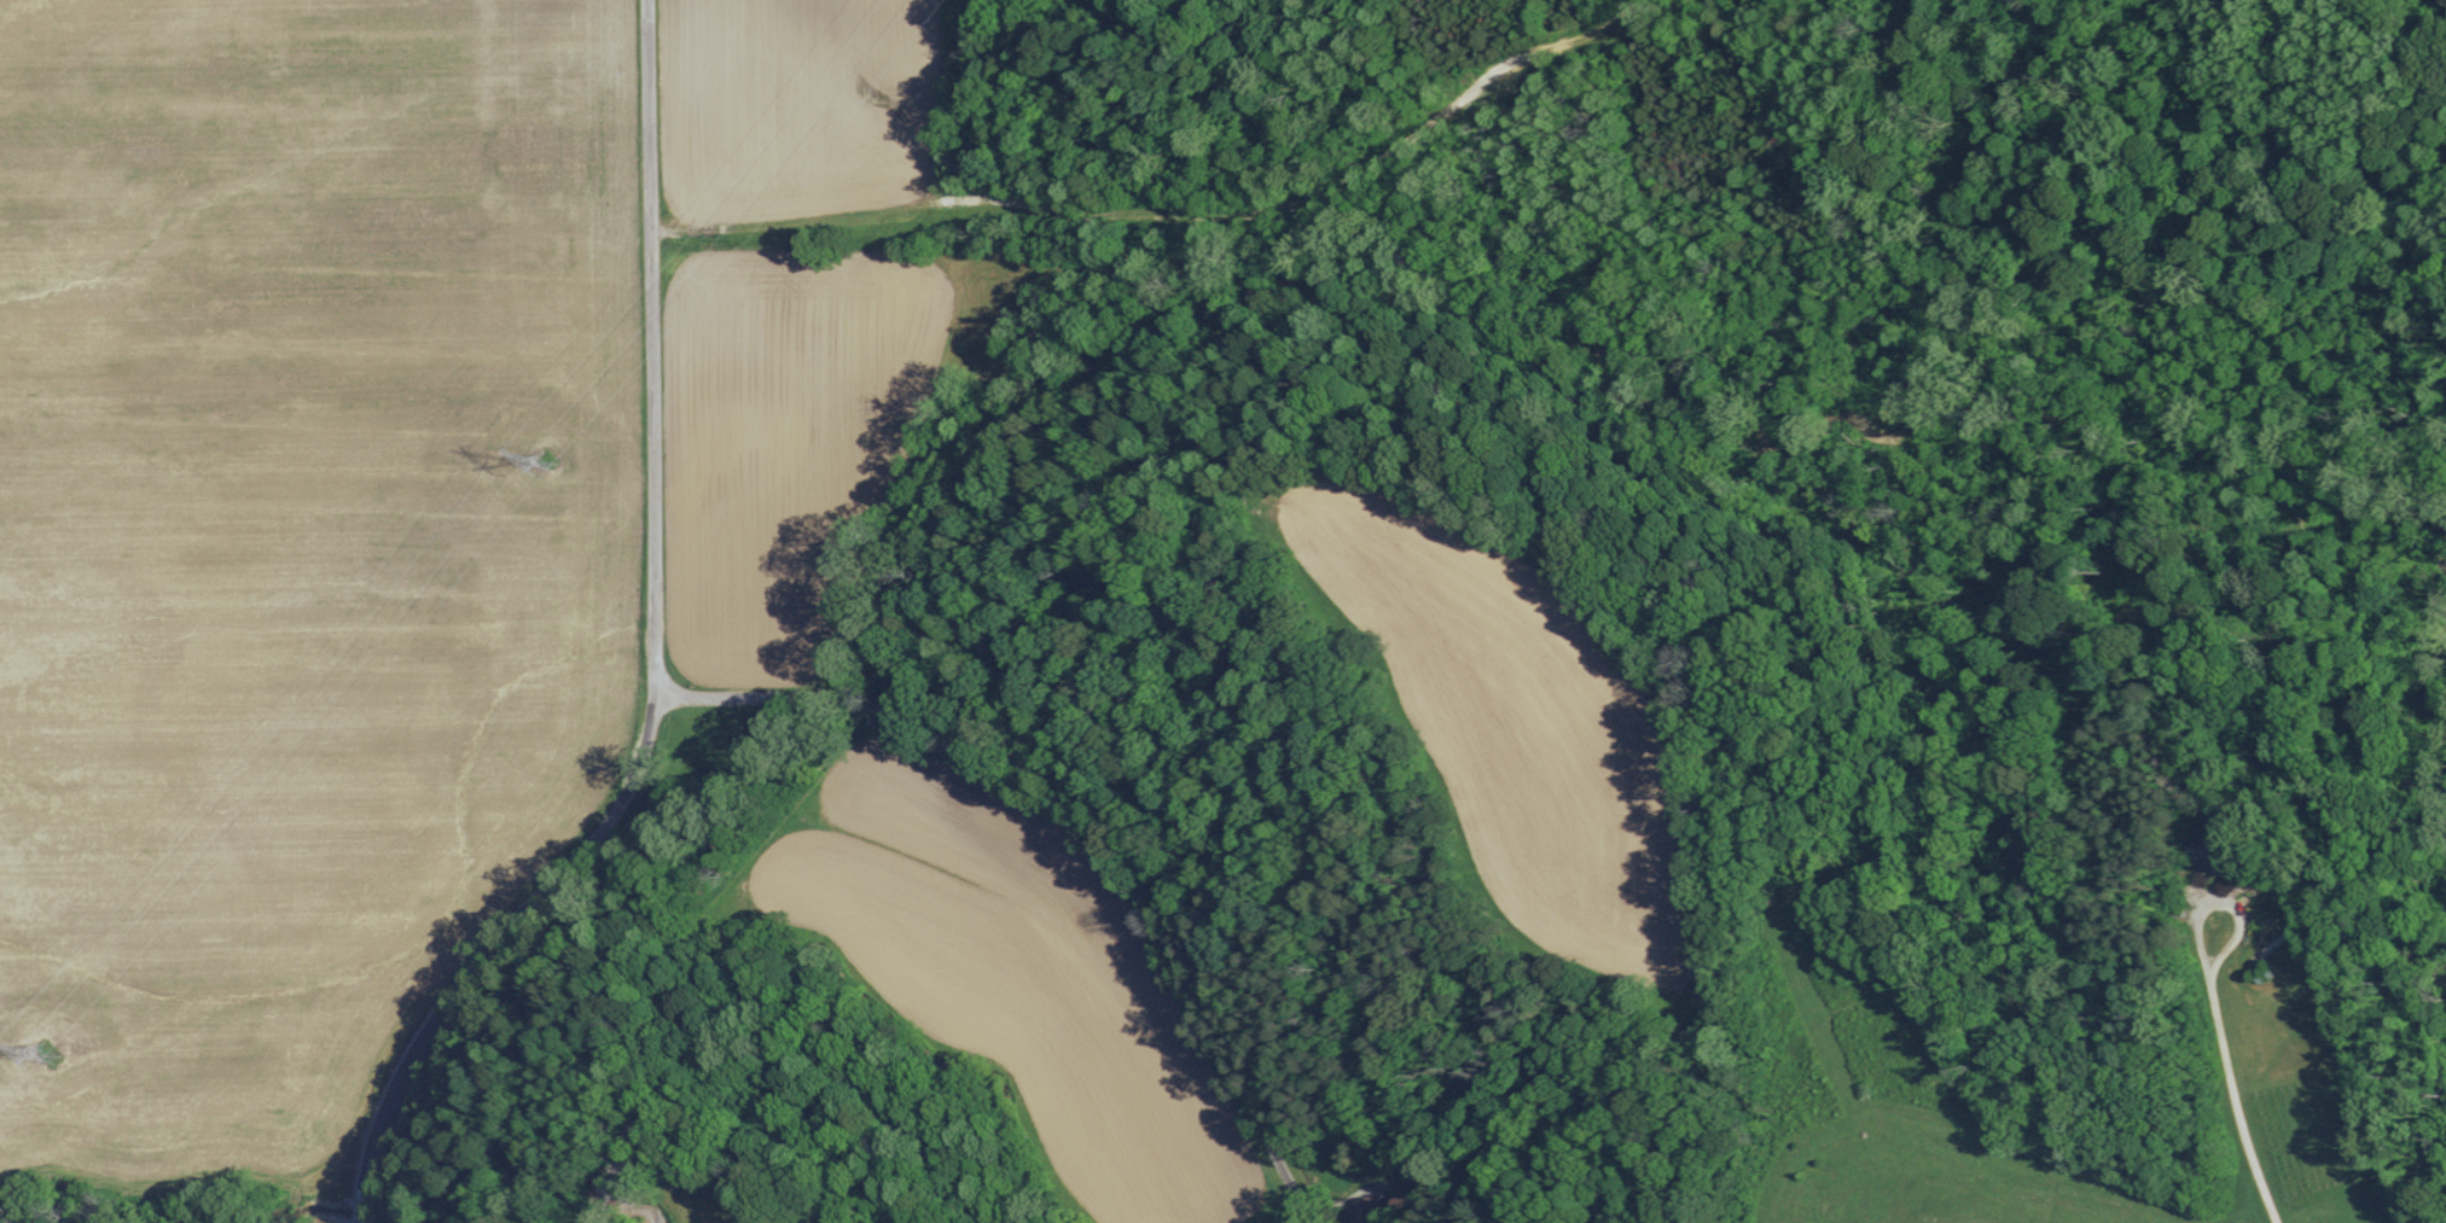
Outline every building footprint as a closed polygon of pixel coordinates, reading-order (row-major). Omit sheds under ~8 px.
[(1347,1203),(1354,1222),(1355,1222),(1367,1219),(1368,1222),(1397,1222),(1392,1211),(1404,1207),(1397,1190),(1372,1200),(1370,1195),(1347,1203)]
